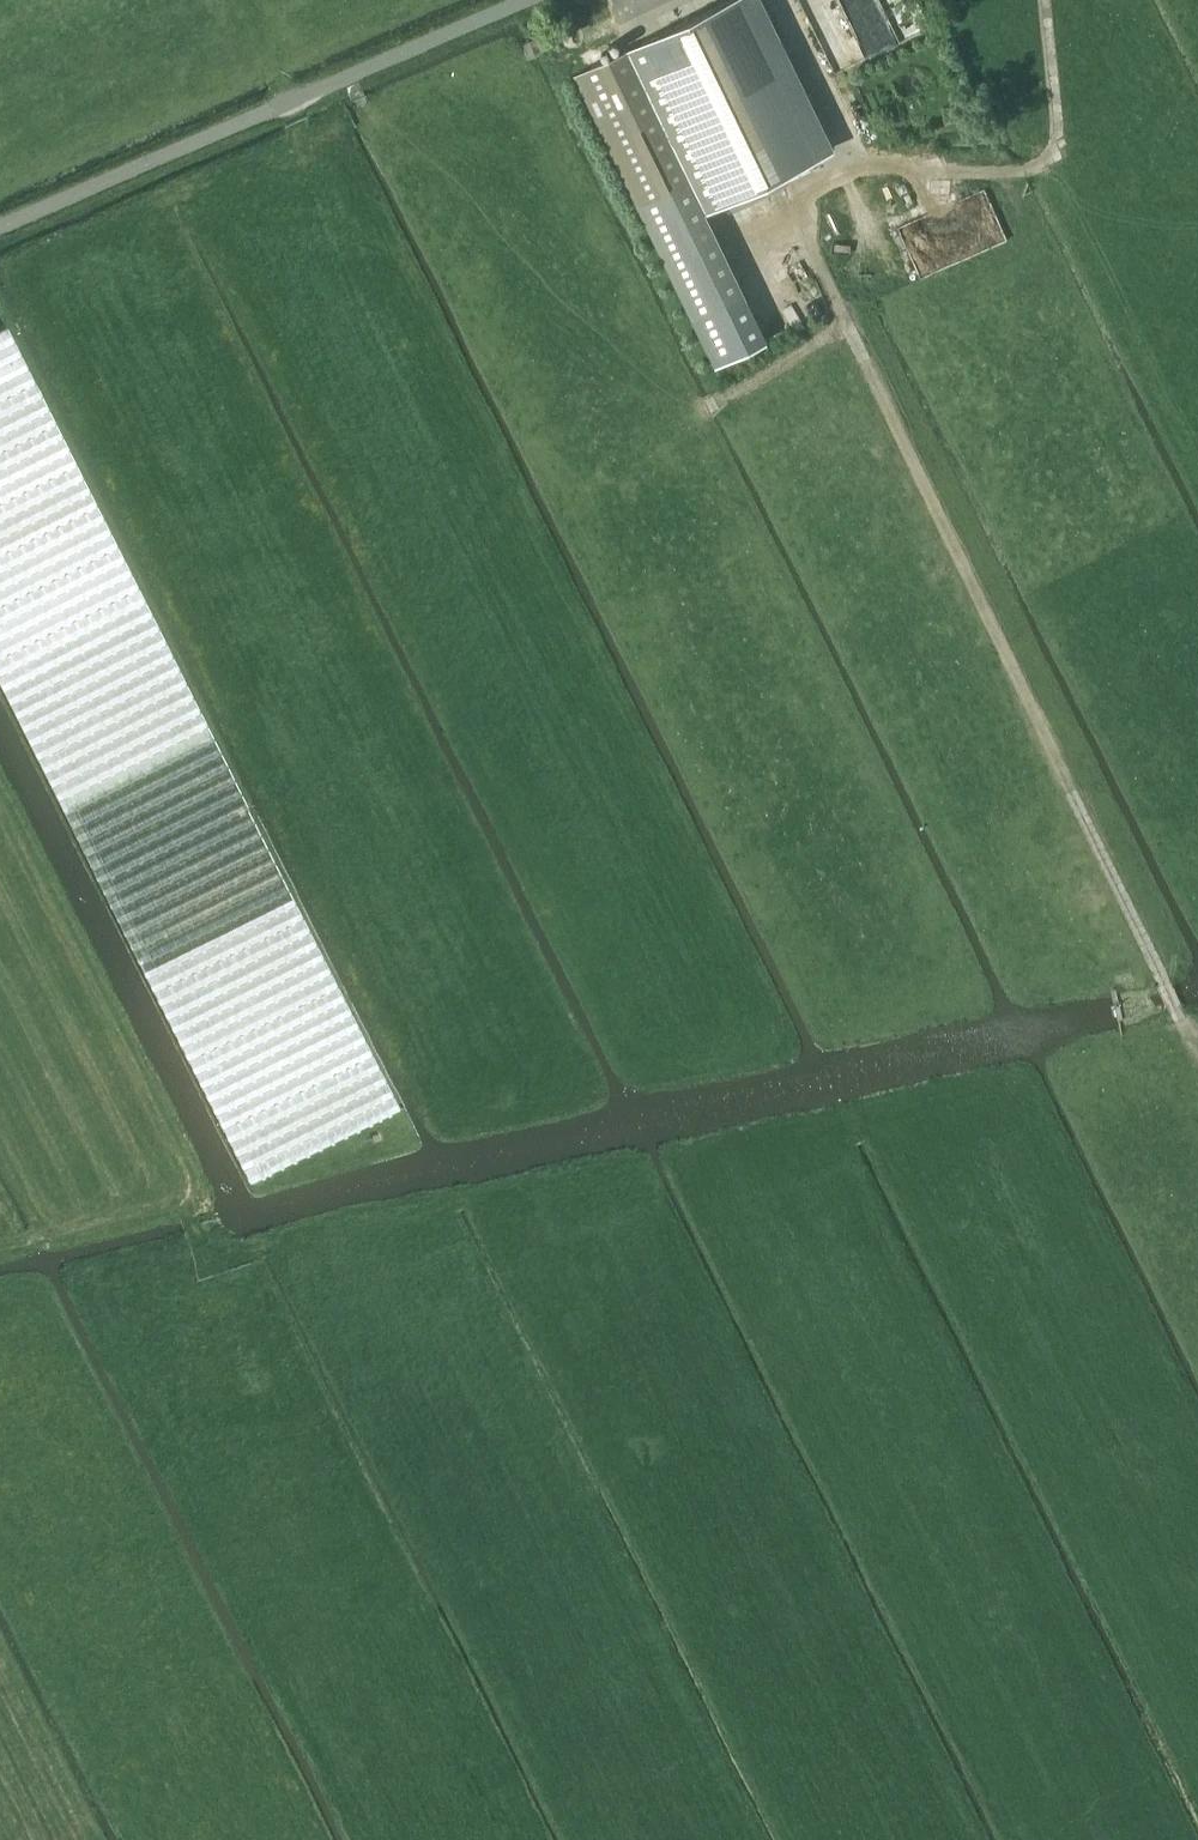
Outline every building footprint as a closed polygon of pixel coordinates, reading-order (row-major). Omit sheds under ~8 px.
[(575,74),(652,235),(694,322),(715,365),(766,340),(746,297),(704,210),(717,204),(833,148),(761,0),(728,0),(575,74)] [(400,1106),(7,325),(0,329),(0,679),(251,1180),(400,1106)]
